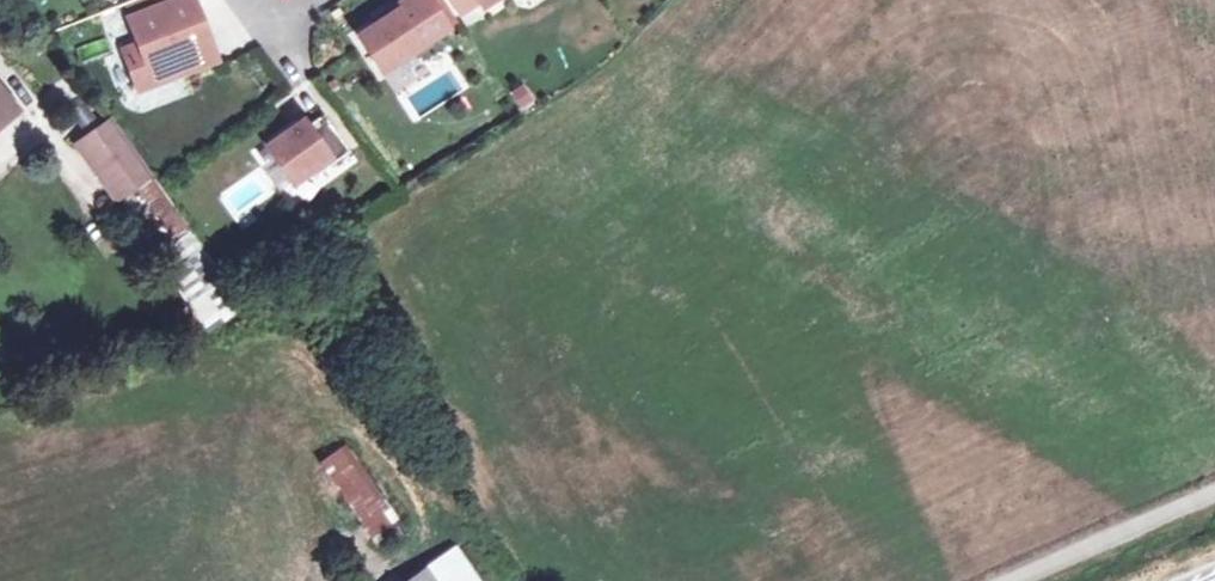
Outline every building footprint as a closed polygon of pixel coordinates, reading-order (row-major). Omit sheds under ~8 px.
[(195,0),(174,0),(137,14),(129,17),(139,44),(123,50),(139,90),(217,59),(195,0)] [(137,14),(174,0),(132,0),(137,14)] [(448,28),(430,0),(406,0),(394,8),(397,11),(359,36),(381,71),(448,28)] [(481,0),(454,0),(462,12),(481,0)] [(384,78),(412,122),(467,87),(439,43),(384,78)] [(518,112),(532,103),(521,85),(507,93),(518,112)] [(12,108),(0,95),(0,117),(12,108)] [(315,175),(350,151),(324,114),(307,126),(303,121),(267,147),(292,181),(311,169),(315,175)] [(115,121),(78,145),(115,201),(138,185),(152,175),(115,121)] [(212,262),(152,175),(138,185),(199,271),(212,262)] [(348,445),(322,463),(380,547),(405,530),(348,445)] [(427,570),(435,580),(478,580),(456,550),(427,570)] [(411,580),(435,580),(427,570),(411,580)]
